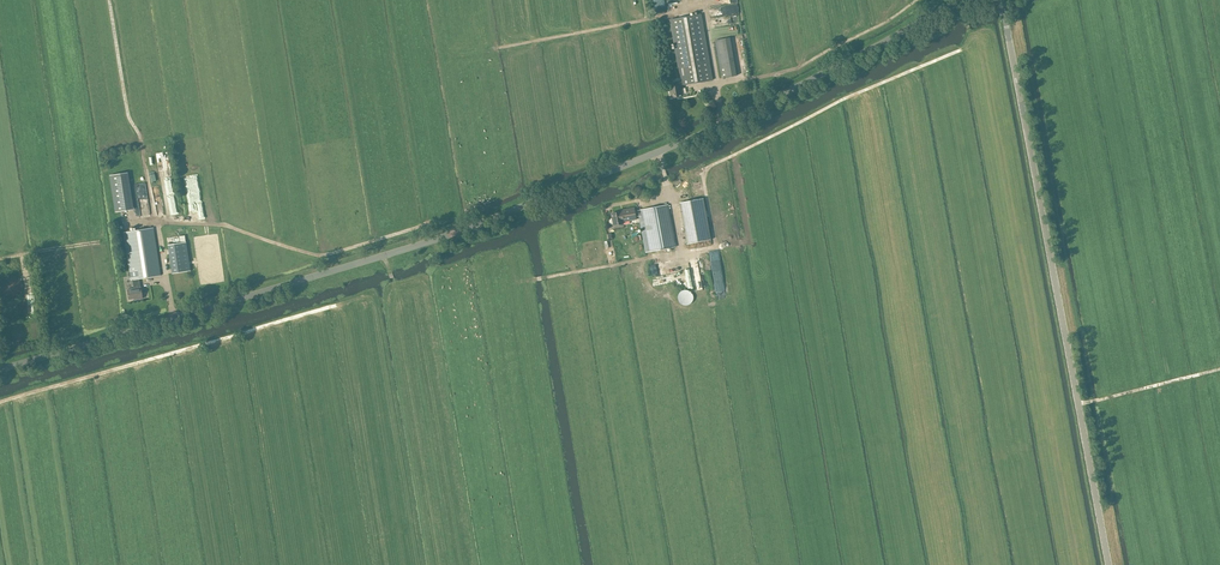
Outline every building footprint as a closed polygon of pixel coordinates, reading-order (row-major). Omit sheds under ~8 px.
[(713,81),(701,16),(671,21),(682,82),(675,83),(676,87),(670,88),(672,99),(678,98),(678,96),(683,95),(682,86),(713,81)] [(737,77),(730,39),(716,41),(723,79),(737,77)] [(130,174),(112,176),(118,213),(135,210),(130,174)] [(711,240),(703,198),(680,203),(687,244),(711,240)] [(640,216),(640,219),(641,219),(647,253),(676,248),(669,206),(639,211),(640,216)] [(640,216),(639,211),(635,212),(634,208),(621,210),(621,212),(611,213),(613,225),(624,223),(623,222),(640,219),(640,216)] [(162,276),(154,228),(124,232),(131,280),(133,280),(134,288),(127,290),(129,300),(134,299),(134,300),(143,299),(140,279),(162,276)] [(191,271),(187,243),(169,245),(173,274),(191,271)]
